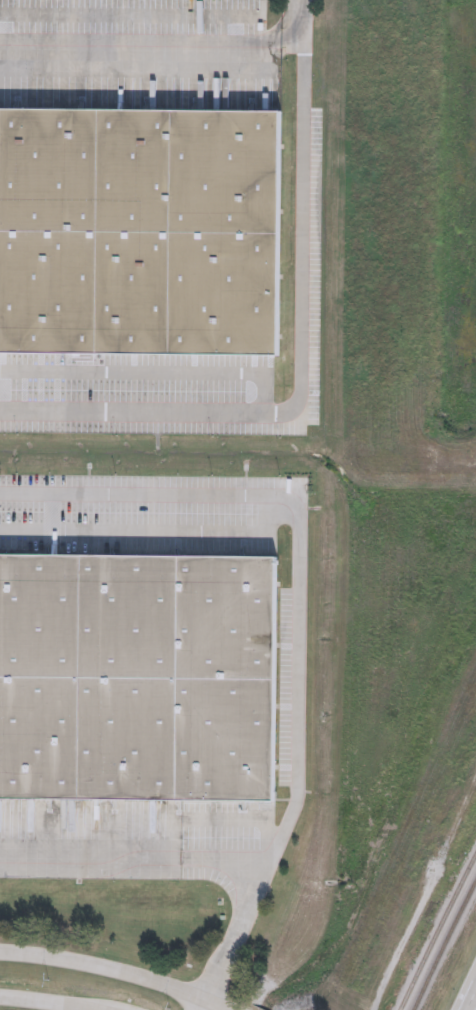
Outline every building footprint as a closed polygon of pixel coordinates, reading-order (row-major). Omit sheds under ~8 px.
[(278,352),(0,350),(0,110),(280,112),(278,352)] [(267,802),(0,800),(0,554),(278,556),(276,802),(267,802)]
